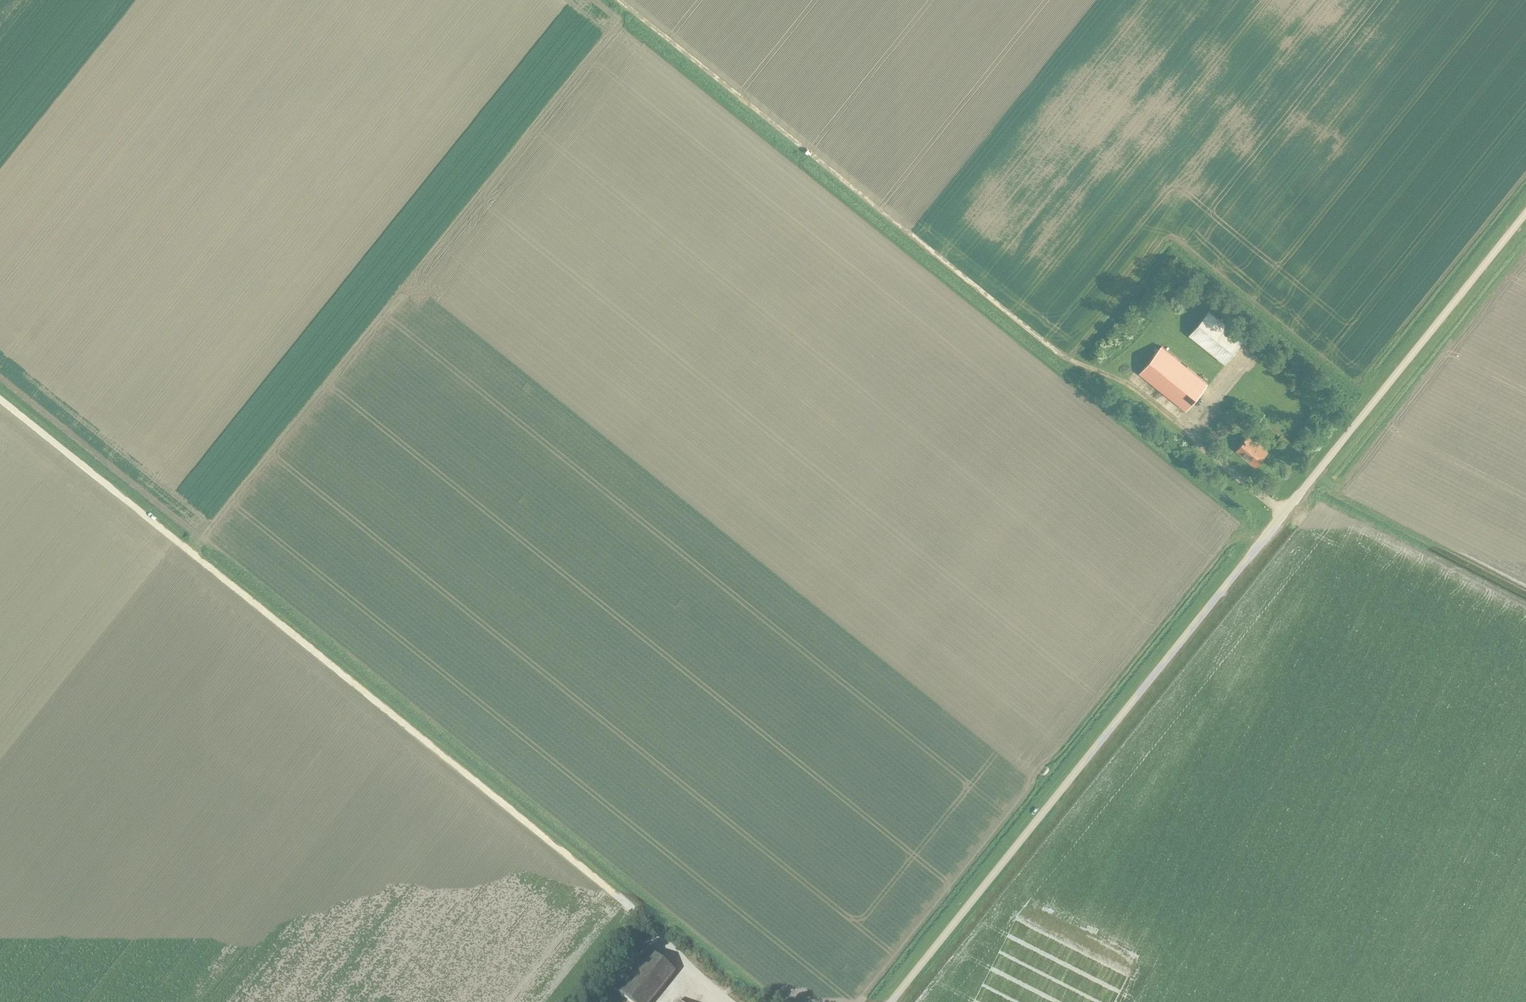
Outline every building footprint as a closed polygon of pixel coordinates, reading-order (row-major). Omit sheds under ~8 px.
[(1224,362),(1243,338),(1210,310),(1190,335),(1224,362)] [(1186,409),(1207,382),(1162,346),(1140,372),(1186,409)] [(1255,465),(1267,451),(1248,435),(1236,450),(1255,465)] [(674,973),(645,949),(613,989),(629,1001),(651,1001),(674,973)]
